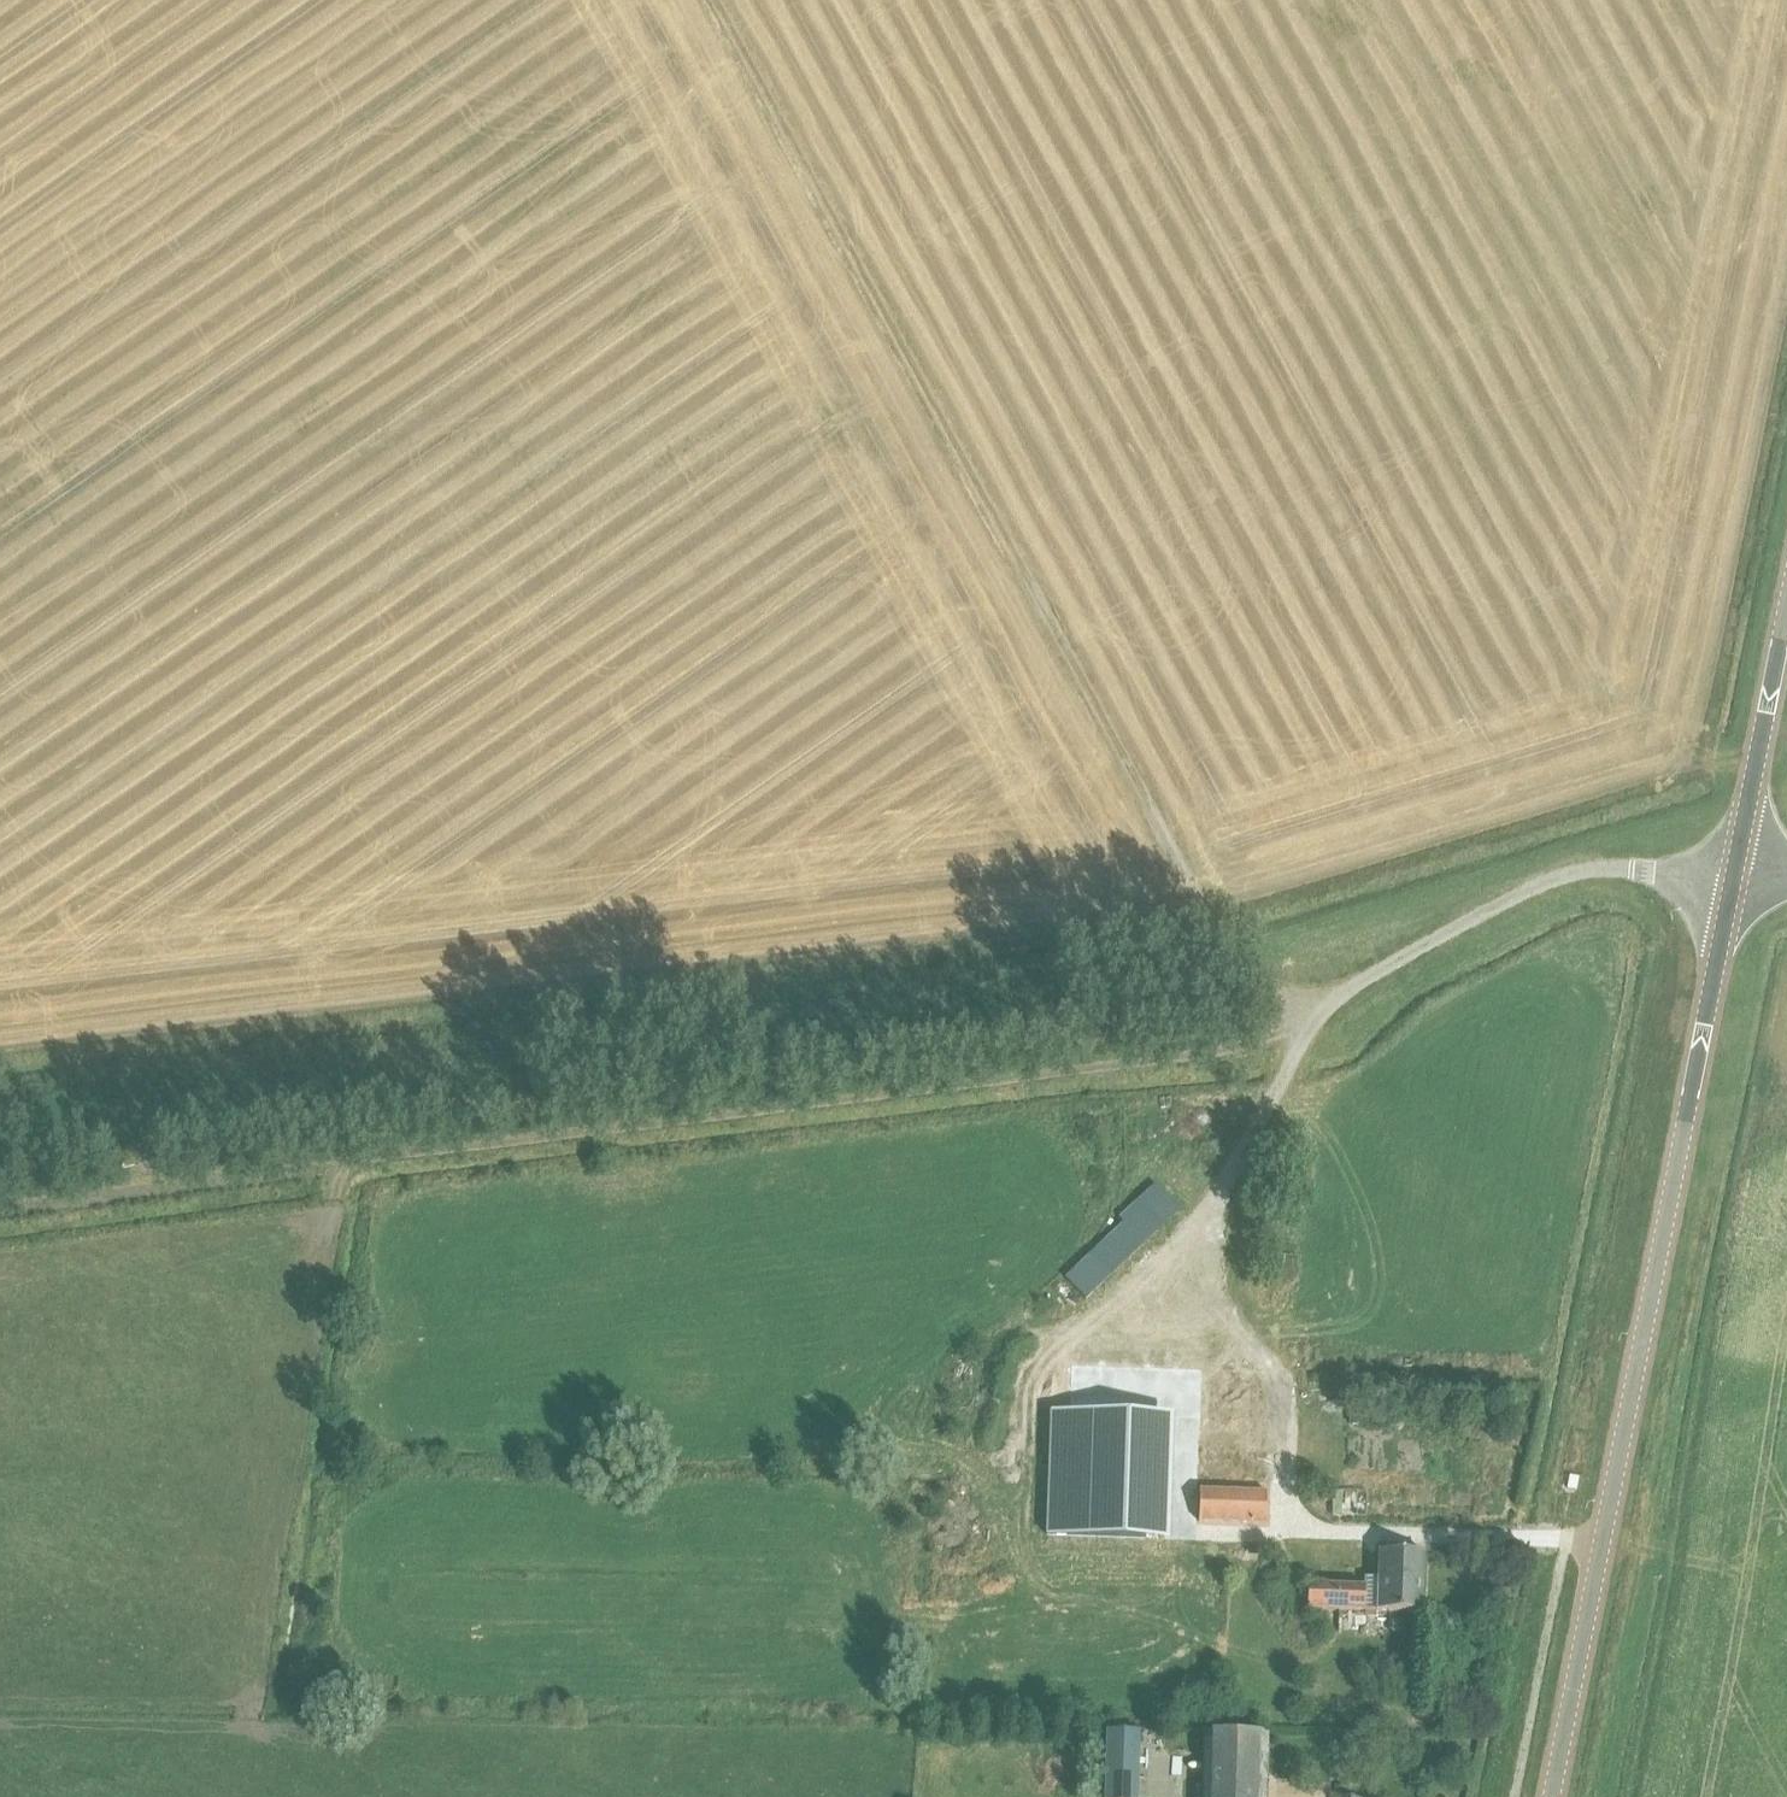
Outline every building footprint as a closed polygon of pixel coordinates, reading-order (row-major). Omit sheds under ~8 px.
[(1062,1278),(1083,1300),(1178,1209),(1152,1182),(1115,1217),(1121,1224),(1062,1278)] [(1150,1416),(1051,1413),(1047,1535),(1146,1538),(1150,1416)] [(1267,1523),(1268,1491),(1203,1489),(1202,1521),(1267,1523)] [(1425,1612),(1426,1554),(1379,1552),(1378,1578),(1369,1577),(1368,1587),(1310,1585),(1310,1609),(1425,1612)] [(1406,1620),(1392,1619),(1392,1631),(1405,1632),(1406,1620)] [(1106,1796),(1137,1796),(1139,1732),(1108,1731),(1106,1796)] [(1270,1736),(1207,1734),(1206,1796),(1268,1796),(1270,1736)]
